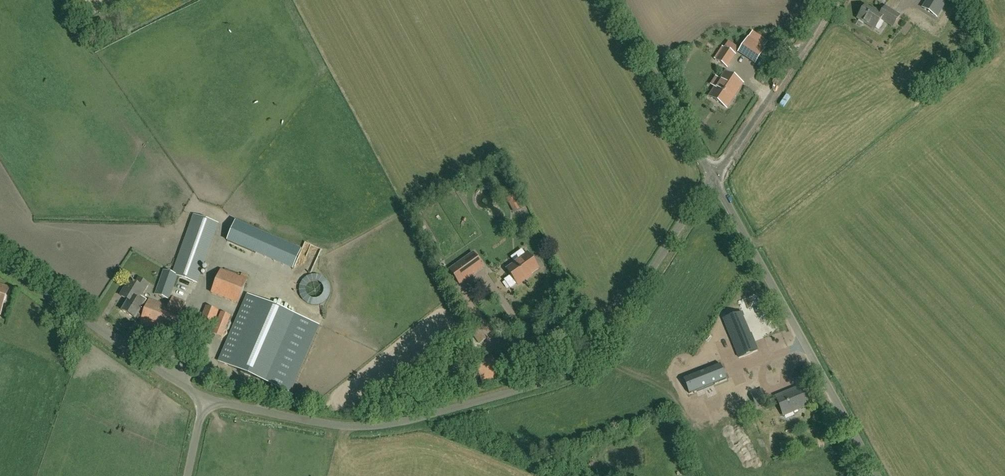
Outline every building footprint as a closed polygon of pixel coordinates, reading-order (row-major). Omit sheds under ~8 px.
[(937,18),(942,10),(926,1),(922,8),(937,18)] [(893,26),(899,16),(885,7),(882,11),(883,11),(882,14),(876,10),(875,12),(865,6),(857,18),(875,29),(881,18),(893,26)] [(756,62),(765,50),(748,39),(740,51),(756,62)] [(735,55),(725,48),(717,61),(727,67),(735,55)] [(725,73),(720,81),(721,82),(717,88),(716,87),(710,97),(726,108),(733,98),(732,98),(735,94),(742,84),(725,73)] [(495,214),(490,219),(496,225),(501,220),(495,214)] [(197,283),(218,224),(194,215),(173,274),(164,271),(156,295),(169,300),(177,276),(197,283)] [(247,249),(255,231),(236,222),(228,241),(247,249)] [(260,256),(261,251),(254,248),(252,254),(260,256)] [(449,270),(459,284),(483,267),(473,253),(449,270)] [(530,270),(531,273),(538,268),(527,253),(519,259),(528,271),(530,270)] [(526,277),(531,273),(530,270),(528,271),(519,259),(514,262),(516,263),(507,270),(511,276),(505,280),(510,288),(517,283),(518,285),(527,278),(526,277)] [(242,275),(241,278),(221,271),(212,296),(227,301),(227,302),(232,303),(235,295),(243,297),(249,278),(242,275)] [(131,296),(138,301),(147,285),(139,279),(136,285),(130,281),(120,296),(128,301),(131,296)] [(9,288),(0,285),(0,314),(9,288)] [(318,326),(295,316),(247,295),(219,362),(290,392),(318,326)] [(144,305),(138,301),(131,296),(128,301),(122,311),(135,319),(136,318),(141,321),(140,324),(173,336),(185,303),(172,298),(168,307),(149,300),(146,306),(144,305)] [(210,333),(216,317),(218,311),(207,306),(198,328),(210,333)] [(224,341),(232,318),(221,314),(213,337),(224,341)] [(744,317),(725,324),(740,362),(759,354),(758,352),(757,352),(743,320),(745,319),(744,317)] [(497,366),(505,363),(503,357),(495,360),(497,366)] [(699,395),(704,393),(712,389),(720,386),(733,381),(727,366),(693,380),(699,395)] [(756,407),(768,402),(763,389),(751,394),(756,407)] [(784,416),(807,406),(800,389),(777,398),(784,416)]
